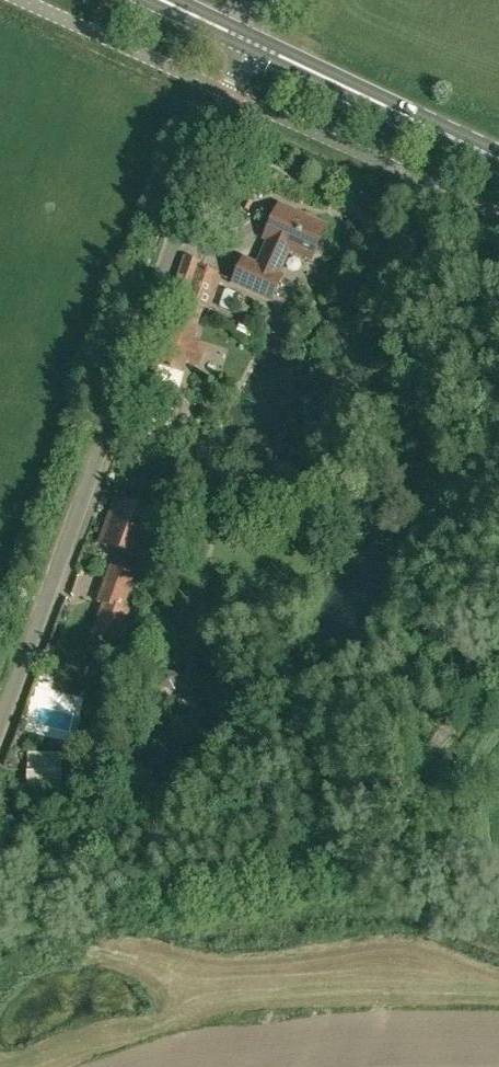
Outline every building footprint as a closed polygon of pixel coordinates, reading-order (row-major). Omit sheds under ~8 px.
[(325,227),(280,207),(266,239),(270,241),(258,267),(244,261),(234,284),(272,301),(282,278),(278,275),(289,249),(311,259),(325,227)] [(143,419),(139,433),(158,440),(162,426),(165,427),(171,406),(182,372),(185,363),(200,368),(206,348),(192,344),(217,274),(196,267),(197,262),(187,258),(184,257),(170,296),(172,296),(178,298),(155,363),(163,365),(158,377),(152,394),(150,400),(143,419)] [(116,500),(100,543),(140,558),(156,515),(116,500)] [(104,601),(93,631),(120,641),(131,611),(122,608),(133,579),(110,570),(99,599),(104,601)] [(179,674),(162,670),(158,686),(174,691),(179,674)] [(38,730),(59,730),(59,718),(38,717),(38,730)] [(62,762),(27,762),(27,793),(63,793),(62,762)]
